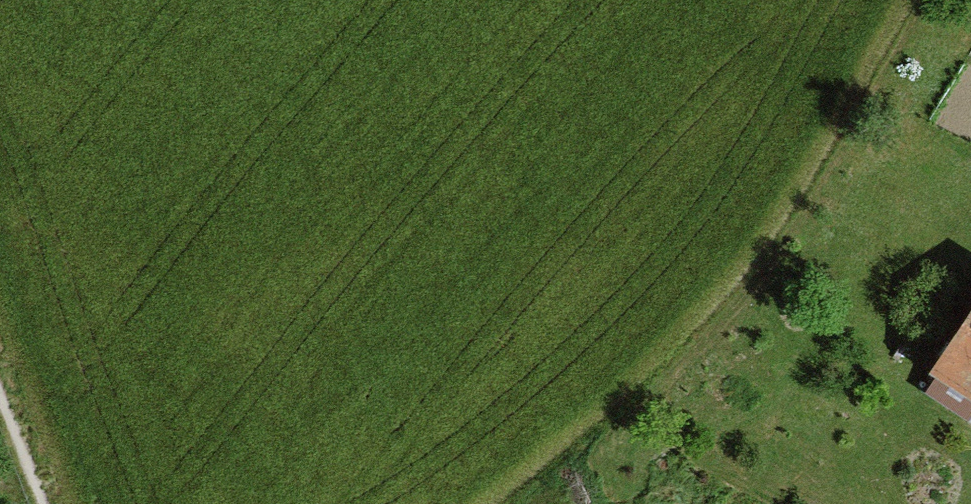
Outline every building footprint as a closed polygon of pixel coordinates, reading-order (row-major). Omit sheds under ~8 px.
[(921,373),(970,406),(970,298),(921,373)]
